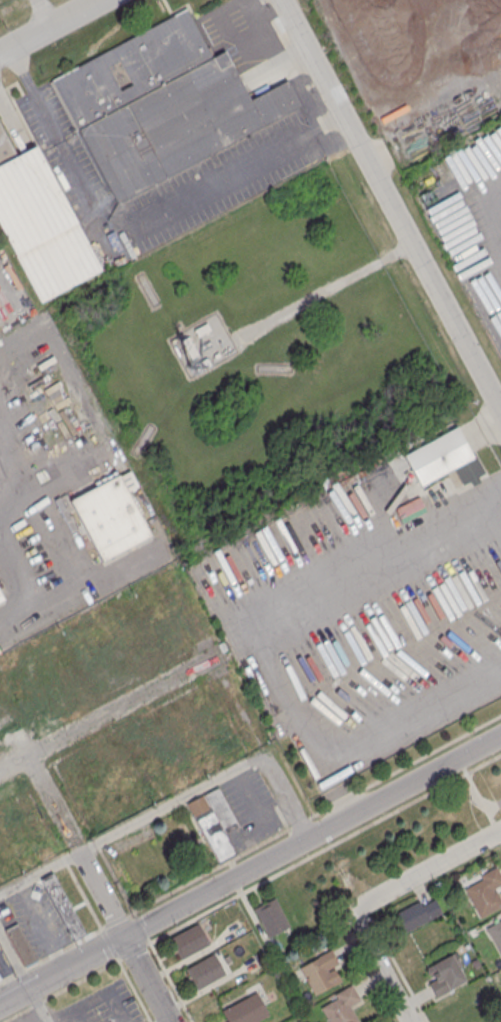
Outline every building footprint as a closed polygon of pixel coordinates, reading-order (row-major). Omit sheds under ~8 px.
[(51,79),(77,129),(212,57),(186,8),(51,79)] [(224,50),(212,57),(77,129),(117,203),(299,107),(300,106),(286,80),(250,100),(224,50)] [(16,155),(0,126),(0,163),(16,155)] [(41,302),(102,270),(36,144),(16,155),(0,163),(0,226),(41,302)] [(198,335),(194,328),(206,322),(210,329),(198,335)] [(181,340),(191,358),(198,354),(188,336),(181,340)] [(193,364),(197,371),(210,364),(206,357),(193,364)] [(417,486),(453,470),(460,485),(482,475),(460,427),(402,454),(417,486)] [(118,474),(119,476),(129,471),(137,486),(127,491),(150,534),(102,560),(70,499),(118,474)] [(235,854),(225,833),(238,828),(220,786),(187,801),(214,863),(235,854)] [(496,866),(500,877),(500,884),(494,888),(500,901),(500,906),(479,917),(464,888),(482,879),(480,875),(496,866)] [(43,878),(71,941),(83,935),(56,872),(43,878)] [(253,908),(268,937),(289,926),(274,897),(253,908)] [(399,935),(441,915),(433,897),(391,916),(399,935)] [(486,927),(500,920),(500,956),(486,927)] [(25,967),(36,961),(17,922),(5,928),(25,967)] [(197,923),(208,944),(180,959),(169,937),(197,923)] [(342,982),(334,968),(339,966),(331,951),(299,968),(314,996),(342,982)] [(213,953),(224,974),(196,989),(185,968),(213,953)] [(436,998),(467,982),(452,955),(422,971),(436,998)] [(349,1006),(359,1021),(329,1021),(320,1007),(333,999),(331,995),(351,983),(360,999),(349,1006)] [(268,1015),(256,991),(220,1010),(226,1021),(254,1021),(268,1015)]
